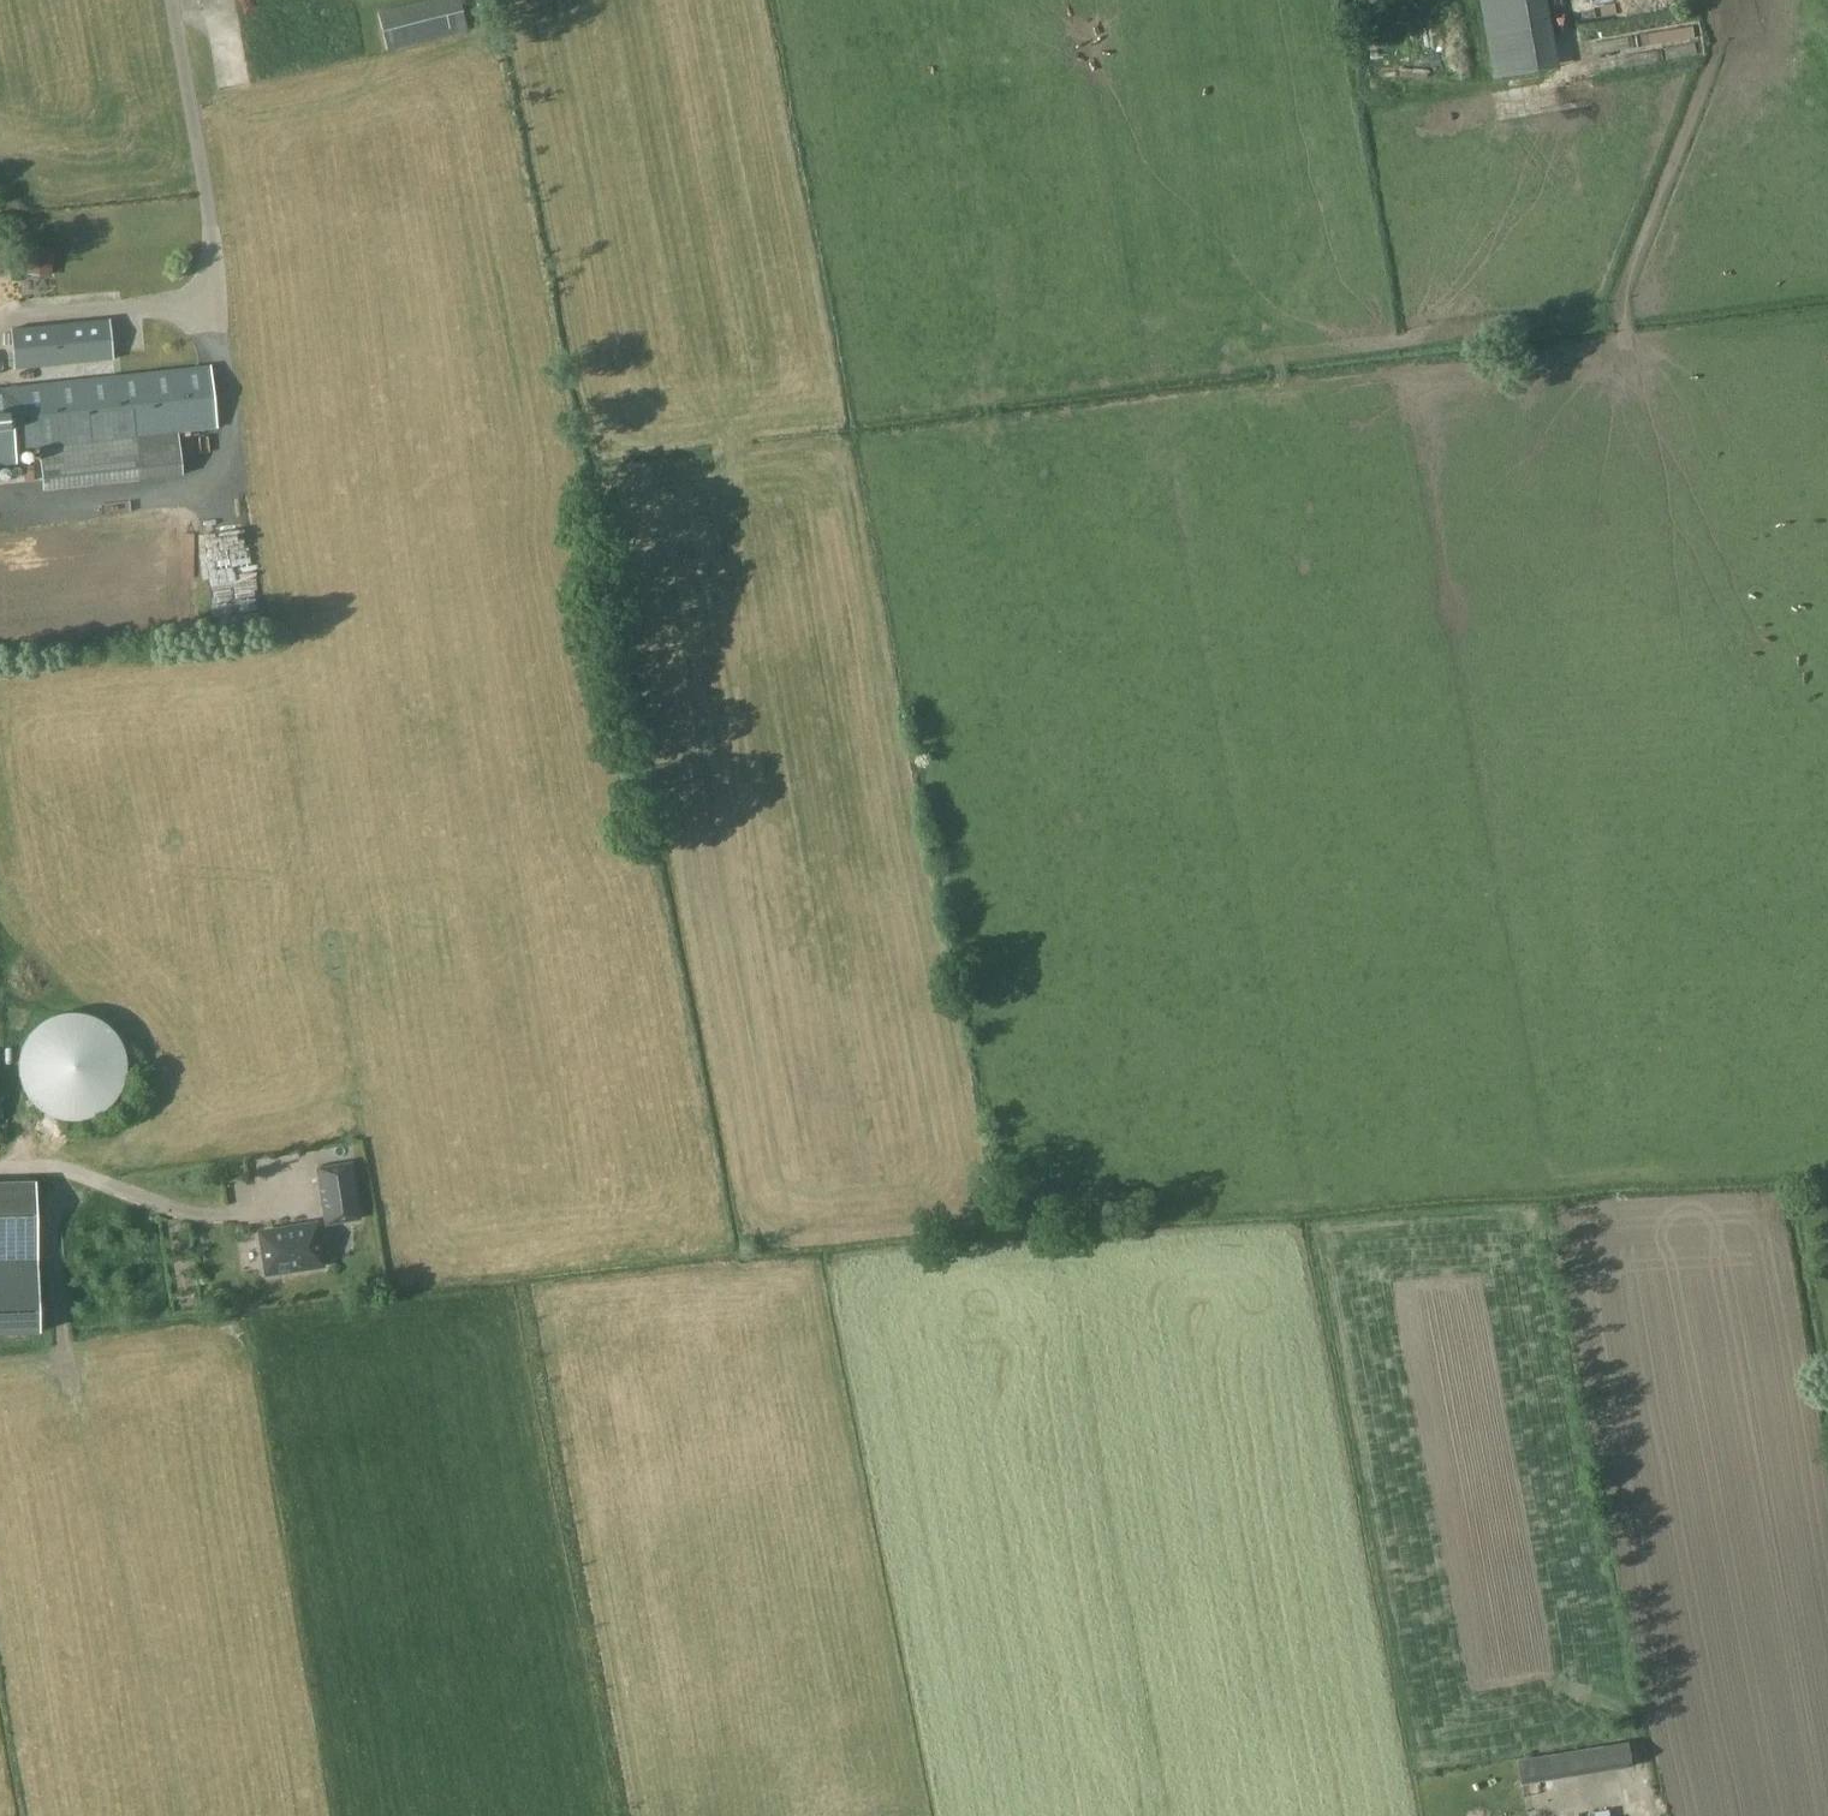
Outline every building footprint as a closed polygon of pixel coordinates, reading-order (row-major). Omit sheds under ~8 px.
[(459,0),(426,0),(377,12),(387,52),(467,32),(459,0)] [(1496,80),(1558,68),(1546,0),(1482,0),(1496,80)] [(109,320),(10,329),(14,371),(112,361),(109,320)] [(217,428),(210,366),(10,387),(17,450),(217,428)] [(0,388),(0,466),(17,464),(16,454),(15,450),(17,450),(10,387),(0,388)] [(111,1029),(106,1024),(102,1022),(99,1019),(94,1017),(90,1016),(86,1014),(81,1013),(77,1013),(72,1013),(68,1013),(63,1014),(59,1015),(54,1016),(50,1018),(46,1020),(42,1022),(39,1025),(35,1028),(32,1031),(29,1035),(27,1039),(25,1043),(23,1047),(21,1051),(20,1056),(19,1060),(19,1065),(19,1069),(19,1074),(20,1078),(21,1083),(23,1087),(25,1091),(27,1095),(29,1099),(32,1102),(35,1106),(39,1109),(43,1111),(46,1114),(50,1116),(55,1118),(59,1119),(63,1120),(68,1120),(73,1121),(77,1121),(82,1120),(86,1119),(90,1118),(95,1116),(99,1114),(103,1112),(106,1109),(110,1106),(113,1103),(116,1099),(119,1096),(121,1092),(123,1088),(124,1083),(125,1079),(126,1074),(127,1070),(127,1065),(127,1061),(126,1056),(125,1052),(123,1048),(121,1043),(119,1039),(117,1035),(114,1032),(111,1029)] [(318,1169),(326,1224),(358,1219),(350,1164),(318,1169)] [(44,1346),(40,1183),(0,1184),(0,1347),(44,1346)] [(260,1233),(266,1274),(322,1266),(316,1224),(260,1233)] [(1585,1773),(1562,1779),(1569,1808),(1537,1815),(1538,1815),(1595,1815),(1585,1773)]
